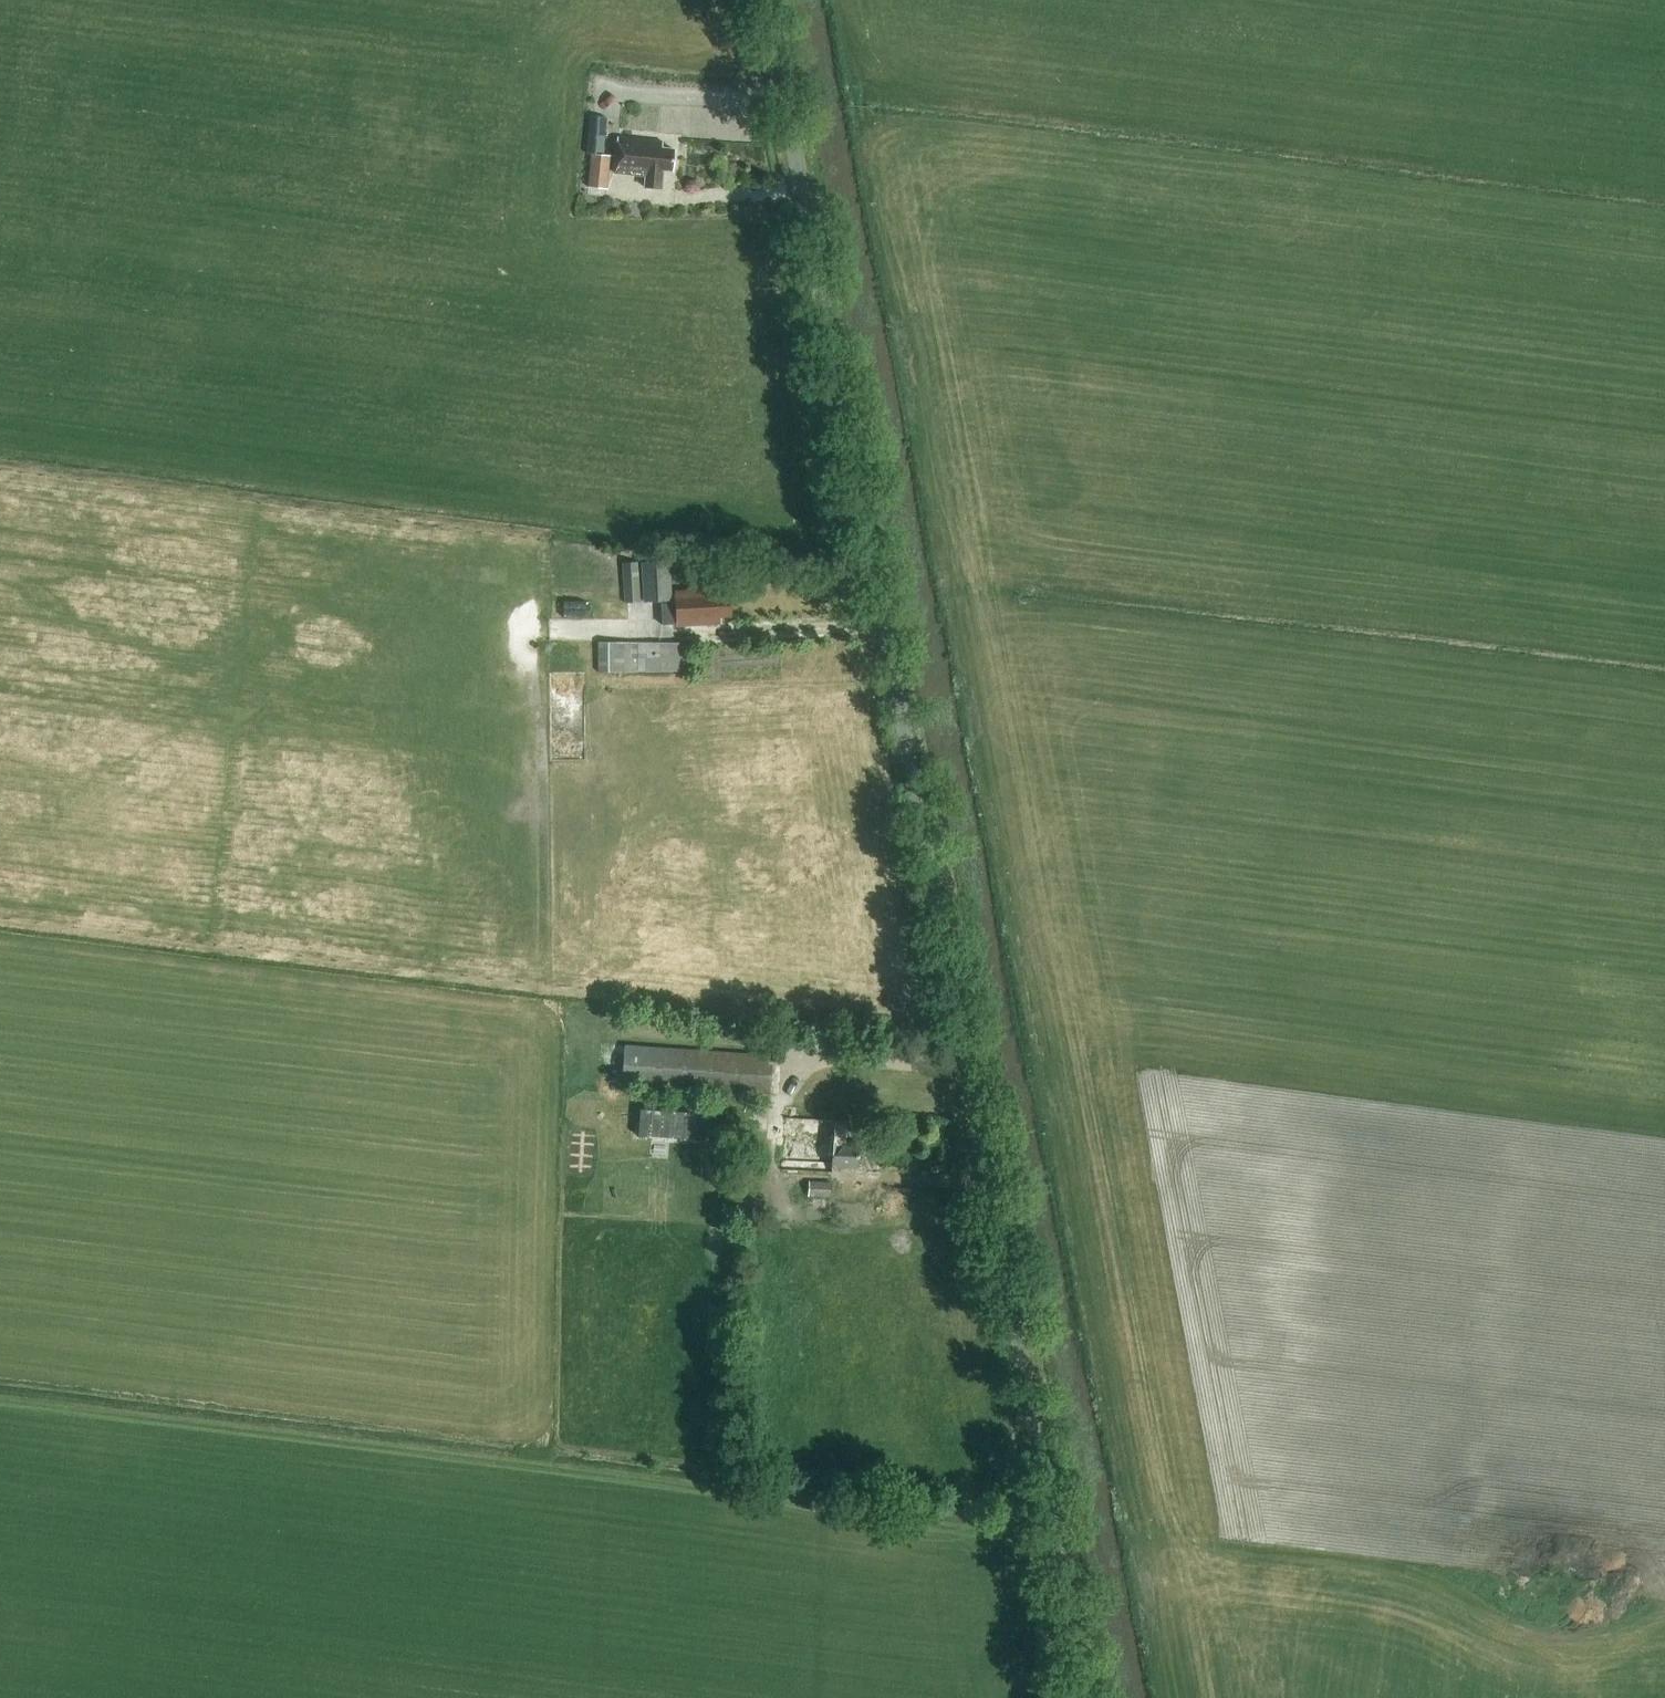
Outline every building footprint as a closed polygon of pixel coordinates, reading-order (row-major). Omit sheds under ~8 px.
[(607,188),(611,156),(603,155),(606,117),(589,115),(585,154),(590,154),(587,186),(607,188)] [(671,171),(673,148),(661,147),(662,141),(617,137),(614,172),(645,175),(644,186),(660,188),(662,170),(671,171)] [(669,560),(642,562),(640,562),(643,601),(661,600),(663,624),(677,623),(678,626),(720,623),(720,616),(731,615),(730,594),(719,595),(719,589),(675,591),(676,599),(672,599),(669,560)] [(624,603),(641,601),(638,562),(622,563),(624,603)] [(598,642),(598,671),(679,670),(679,641),(598,642)] [(624,1044),(621,1085),(769,1095),(772,1055),(624,1044)] [(641,1108),(639,1135),(705,1139),(707,1112),(641,1108)] [(783,1133),(780,1186),(804,1187),(805,1176),(823,1177),(822,1188),(838,1189),(838,1186),(858,1187),(860,1159),(848,1158),(849,1136),(833,1136),(833,1137),(824,1137),(825,1135),(783,1133)]
